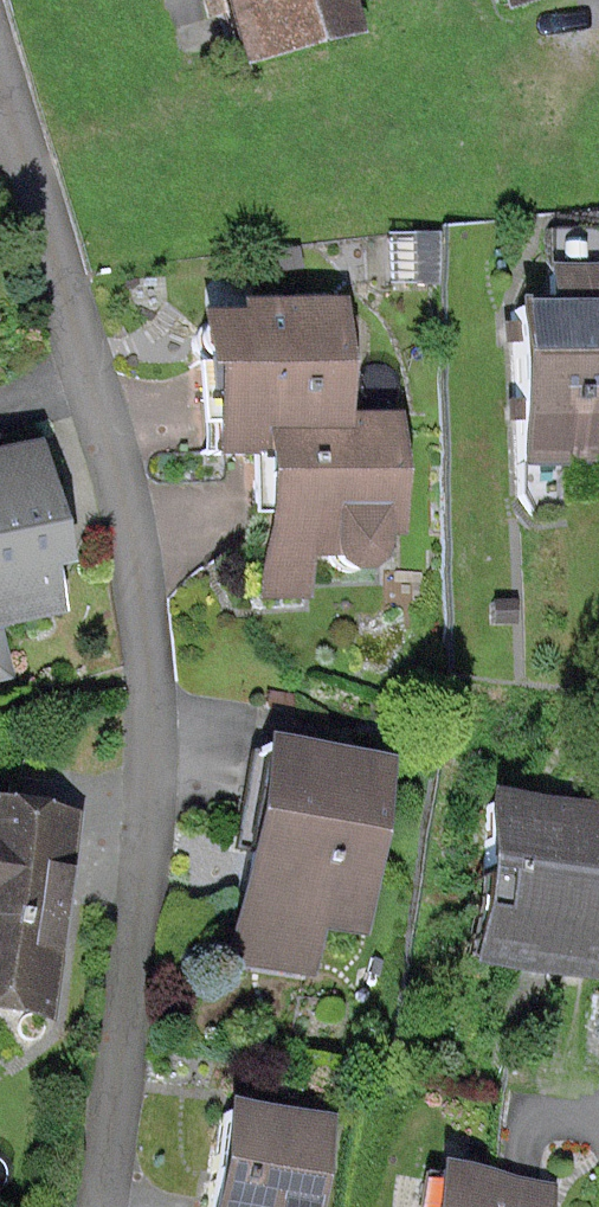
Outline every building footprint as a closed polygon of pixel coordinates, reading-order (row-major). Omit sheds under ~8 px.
[(250,86),(360,53),(343,0),(224,0),(250,86)] [(511,12),(553,0),(507,0),(511,12)] [(523,322),(526,439),(598,437),(598,281),(551,282),(551,321),(523,322)] [(331,307),(192,312),(198,469),(246,467),(246,442),(336,439),(335,422),(331,307)] [(335,422),(336,439),(246,442),(246,467),(251,605),(305,603),(304,564),(321,563),(322,580),(375,579),(375,555),(397,554),(392,420),(335,422)] [(0,474),(0,645),(57,633),(24,469),(0,474)] [(372,770),(264,754),(254,822),(238,930),(305,940),(307,923),(348,929),(372,770)] [(0,802),(0,1021),(70,1024),(81,806),(0,802)] [(485,804),(478,871),(495,872),(486,949),(584,960),(598,816),(541,810),(485,804)] [(219,1116),(207,1206),(304,1206),(311,1156),(314,1128),(219,1116)] [(433,1176),(428,1206),(539,1206),(542,1193),(433,1176)]
